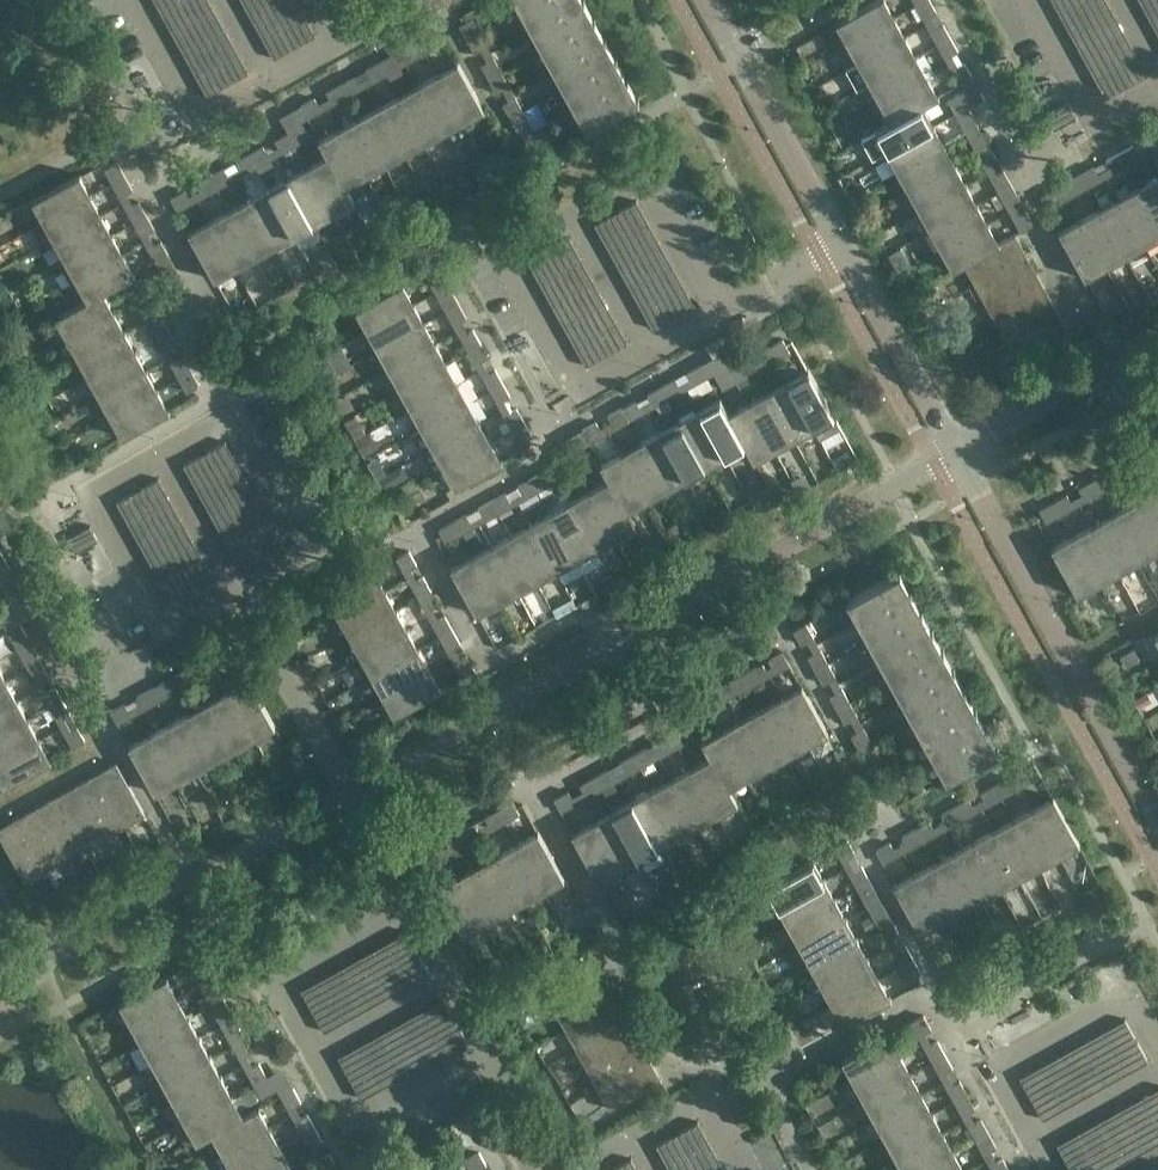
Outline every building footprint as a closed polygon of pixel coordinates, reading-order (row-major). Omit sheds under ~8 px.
[(207,95),(249,73),(209,0),(155,0),(207,95)] [(274,58),(316,36),(297,0),(243,0),(274,58)] [(582,1),(582,0),(538,0),(524,8),(534,27),(582,1)] [(893,18),(883,0),(877,0),(836,23),(837,24),(839,23),(850,42),(893,18)] [(930,0),(926,0),(916,5),(924,19),(936,12),(930,0)] [(1106,98),(1148,76),(1106,0),(1052,0),(1106,98)] [(1157,33),(1157,0),(1140,0),(1157,33)] [(545,47),(593,21),(582,1),(534,27),(545,47)] [(480,32),(472,18),(460,25),(467,39),(480,32)] [(861,62),(904,38),(893,18),(850,42),(861,62)] [(556,67),(604,40),(593,21),(545,47),(556,67)] [(951,38),(943,24),(930,31),(938,45),(951,38)] [(488,46),(480,32),(467,39),(475,53),(488,46)] [(440,45),(433,33),(419,40),(426,53),(440,45)] [(872,82),(915,58),(904,38),(861,62),(872,82)] [(958,52),(951,38),(938,45),(946,59),(958,52)] [(426,53),(419,40),(405,48),(412,60),(426,53)] [(567,86),(615,60),(604,40),(556,67),(567,86)] [(400,67),(397,61),(394,54),(380,62),(387,75),(400,67)] [(502,72),(494,58),(481,65),(489,79),(502,72)] [(882,101),(926,77),(915,58),(872,82),(882,101)] [(578,106),(626,80),(615,60),(567,86),(578,106)] [(387,75),(380,62),(366,70),(373,82),(387,75)] [(484,110),(473,88),(458,62),(457,63),(458,65),(439,76),(463,119),(482,109),(483,111),(484,110)] [(972,77),(965,63),(952,70),(960,84),(972,77)] [(509,86),(502,72),(489,79),(497,92),(509,86)] [(377,90),(391,82),(387,75),(373,82),(377,90)] [(361,89),(358,82),(354,76),(340,84),(347,96),(361,89)] [(463,119),(439,76),(419,87),(443,130),(463,119)] [(924,105),(939,97),(939,95),(937,96),(926,77),(882,101),(893,121),(894,121),(922,106),(922,107),(924,106),(924,105)] [(587,128),(639,99),(639,98),(636,99),(626,80),(578,106),(588,125),(586,127),(587,128)] [(347,96),(340,84),(327,91),(333,104),(347,96)] [(443,130),(419,87),(399,98),(423,141),(443,130)] [(968,106),(961,93),(948,100),(956,113),(968,106)] [(523,111),(516,97),(503,104),(511,118),(523,111)] [(322,110),(318,104),(315,98),(301,106),(308,118),(322,110)] [(423,141),(399,98),(380,109),(404,152),(423,141)] [(1085,132),(1069,103),(1046,116),(1062,145),(1085,132)] [(932,126),(922,107),(922,106),(894,121),(893,121),(891,122),(876,131),(877,132),(879,131),(889,150),(932,126)] [(976,120),(968,106),(956,113),(963,127),(976,120)] [(404,152),(380,109),(360,119),(384,163),(404,152)] [(531,125),(523,111),(511,118),(518,132),(531,125)] [(384,163),(360,119),(340,130),(364,174),(384,163)] [(310,137),(303,125),(289,132),(296,145),(310,137)] [(900,169),(943,145),(932,126),(889,150),(900,169)] [(364,174),(340,130),(321,141),(320,139),(319,139),(327,155),(328,158),(329,157),(344,185),(345,185),(364,174)] [(296,145),(289,132),(276,140),(283,153),(296,145)] [(990,146),(982,132),(970,139),(977,153),(990,146)] [(1145,139),(1152,152),(1154,151),(1157,157),(1157,132),(1145,139)] [(545,151),(537,137),(525,143),(532,157),(545,151)] [(911,189),(954,165),(943,145),(900,169),(911,189)] [(997,159),(990,146),(977,153),(985,166),(997,159)] [(1141,158),(1137,152),(1134,146),(1120,153),(1127,166),(1141,158)] [(271,159),(267,153),(264,147),(250,154),(257,167),(271,159)] [(1127,166),(1120,153),(1106,161),(1115,178),(1122,174),(1120,170),(1127,166)] [(257,167),(250,154),(236,162),(243,174),(257,167)] [(329,157),(328,158),(309,168),(333,212),(352,201),(353,204),(354,203),(346,187),(345,185),(344,185),(329,157)] [(125,176),(118,162),(105,169),(113,183),(125,176)] [(922,209),(965,185),(954,165),(911,189),(922,209)] [(262,176),(257,167),(243,174),(248,183),(262,176)] [(1101,180),(1098,174),(1094,167),(1081,175),(1087,188),(1101,180)] [(231,181),(227,174),(224,168),(211,176),(217,189),(231,181)] [(333,212),(309,168),(289,179),(313,223),(333,212)] [(1011,185),(1004,171),(991,178),(999,192),(1011,185)] [(46,220),(90,196),(79,177),(81,175),(80,174),(33,200),(33,202),(35,201),(46,220)] [(1087,188),(1081,175),(1067,183),(1074,195),(1087,188)] [(133,190),(125,176),(113,183),(120,197),(133,190)] [(217,189),(211,176),(197,184),(204,196),(217,189)] [(1140,189),(1157,222),(1157,178),(1140,189)] [(313,223),(289,179),(270,190),(294,234),(313,223)] [(932,228),(976,204),(965,185),(922,209),(932,228)] [(1019,198),(1011,185),(999,192),(1007,205),(1019,198)] [(1062,202),(1058,195),(1055,189),(1041,197),(1048,209),(1062,202)] [(1140,189),(1120,200),(1144,243),(1157,235),(1157,222),(1140,189)] [(192,203),(188,196),(185,190),(171,198),(178,210),(192,203)] [(294,234),(270,190),(250,201),(274,244),(294,234)] [(57,240),(101,216),(90,196),(46,220),(57,240)] [(637,200),(595,222),(653,329),(695,307),(637,200)] [(1144,243),(1120,200),(1100,210),(1125,254),(1144,243)] [(274,244),(250,201),(230,212),(254,255),(274,244)] [(147,215),(139,202),(127,209),(134,222),(147,215)] [(943,248),(987,224),(976,204),(932,228),(943,248)] [(1033,224),(1026,210),(1013,217),(1021,231),(1033,224)] [(1125,254),(1100,210),(1081,221),(1105,265),(1125,254)] [(254,255),(230,212),(211,223),(235,266),(254,255)] [(155,229),(147,215),(134,222),(142,236),(155,229)] [(68,259),(111,235),(101,216),(57,240),(68,259)] [(1105,265),(1081,221),(1062,232),(1060,230),(1059,231),(1085,278),(1087,278),(1086,276),(1105,265)] [(235,266),(211,223),(191,233),(190,231),(189,232),(215,280),(216,279),(215,277),(235,266)] [(997,244),(997,243),(987,224),(943,248),(954,268),(952,269),(953,270),(964,264),(966,263),(965,262),(997,244)] [(977,282),(1024,256),(1014,236),(1016,235),(1015,234),(999,242),(997,243),(997,244),(965,262),(966,263),(977,282)] [(79,279),(122,255),(111,235),(68,259),(79,279)] [(570,237),(528,260),(586,367),(628,344),(570,237)] [(169,255),(161,241),(149,248),(156,262),(169,255)] [(105,292),(136,274),(135,273),(133,274),(122,255),(79,279),(90,298),(90,299),(102,292),(103,293),(105,292)] [(987,302),(1035,275),(1024,256),(977,282),(987,302)] [(445,279),(437,265),(425,272),(433,286),(445,279)] [(998,322),(1046,295),(1035,275),(987,302),(998,322)] [(149,293),(141,279),(129,286),(136,300),(149,293)] [(369,328),(413,304),(402,285),(404,284),(404,283),(356,309),(357,311),(359,309),(369,328)] [(459,304),(452,291),(439,298),(447,311),(459,304)] [(113,312),(103,293),(102,292),(90,299),(90,298),(87,299),(88,300),(56,317),(57,319),(59,317),(70,336),(113,312)] [(156,307),(149,293),(136,300),(144,314),(156,307)] [(1009,341),(1057,315),(1046,295),(998,322),(1009,341)] [(380,348),(424,324),(413,304),(369,328),(380,348)] [(467,318),(459,304),(447,311),(454,325),(467,318)] [(81,356),(124,332),(113,312),(70,336),(81,356)] [(1018,363),(1071,334),(1070,333),(1068,334),(1057,315),(1009,341),(1020,361),(1018,362),(1018,363)] [(170,332),(163,318),(150,325),(158,339),(170,332)] [(391,368),(435,344),(424,324),(380,348),(391,368)] [(481,344),(473,330),(461,337),(468,351),(481,344)] [(91,376),(135,352),(124,332),(81,356),(91,376)] [(178,346),(170,332),(158,339),(166,353),(178,346)] [(790,352),(783,339),(769,347),(776,360),(790,352)] [(402,387),(446,363),(435,344),(391,368),(402,387)] [(489,357),(481,344),(468,351),(476,364),(489,357)] [(776,360),(769,347),(755,355),(762,367),(776,360)] [(102,395),(146,371),(135,352),(91,376),(102,395)] [(192,371),(185,358),(172,365),(180,378),(192,371)] [(751,374),(747,368),(744,361),(730,369),(737,382),(751,374)] [(413,407),(456,383),(446,363),(402,387),(413,407)] [(708,377),(701,364),(687,372),(694,385),(708,377)] [(503,383),(495,369),(483,376),(490,390),(503,383)] [(737,382),(730,369),(716,377),(723,389),(737,382)] [(835,417),(808,369),(807,370),(808,372),(789,383),(813,426),(832,416),(834,418),(835,417)] [(113,415),(157,391),(146,371),(102,395),(113,415)] [(200,385),(193,374),(192,371),(180,378),(187,392),(200,385)] [(682,391),(679,385),(675,379),(661,386),(668,399),(682,391)] [(424,427),(467,403),(456,383),(413,407),(424,427)] [(510,397),(503,383),(490,390),(498,404),(510,397)] [(813,426),(789,383),(769,394),(794,437),(813,426)] [(668,399),(661,386),(648,394),(655,406),(668,399)] [(122,437),(170,411),(169,409),(167,410),(157,391),(113,415),(124,434),(122,436),(122,437)] [(794,437),(769,394),(750,405),(774,448),(794,437)] [(745,443),(730,416),(731,416),(729,413),(729,414),(720,398),(719,398),(720,401),(701,411),(725,455),(744,444),(745,443)] [(643,413),(639,407),(636,400),(622,408),(629,421),(643,413)] [(435,446),(478,422),(467,403),(424,427),(435,446)] [(774,448),(750,405),(731,416),(730,416),(745,443),(744,444),(746,446),(755,462),(756,461),(755,459),(774,448)] [(629,421),(622,408),(608,416),(615,428),(629,421)] [(525,422),(517,409),(504,416),(512,429),(525,422)] [(725,455),(701,411),(681,422),(705,465),(725,455)] [(446,466),(489,442),(478,422),(435,446),(446,466)] [(532,436),(525,422),(512,429),(520,443),(532,436)] [(603,435),(600,429),(596,422),(582,430),(589,443),(603,435)] [(705,465),(681,422),(662,433),(686,476),(705,465)] [(686,476),(662,433),(642,444),(666,487),(686,476)] [(225,441),(183,464),(241,571),(283,548),(225,441)] [(455,488),(503,462),(502,460),(500,461),(489,442),(446,466),(456,485),(454,486),(455,488)] [(666,487),(642,444),(622,455),(646,498),(666,487)] [(592,462),(585,449),(571,457),(578,470),(592,462)] [(1153,464),(1149,457),(1146,451),(1132,459),(1139,471),(1153,464)] [(646,498),(622,455),(603,465),(602,463),(600,464),(609,480),(610,482),(626,509),(627,509),(646,498)] [(578,470),(571,457),(557,465),(564,477),(578,470)] [(1139,471),(1132,459),(1118,466),(1125,479),(1139,471)] [(552,484),(549,477),(545,471),(532,479),(539,491),(552,484)] [(1114,485),(1110,479),(1107,473),(1093,481),(1100,493),(1114,485)] [(158,478),(116,501),(174,608),(216,586),(158,478)] [(539,491),(532,479),(518,486),(525,499),(539,491)] [(1100,493),(1093,481),(1079,488),(1086,501),(1100,493)] [(610,482),(591,493),(615,536),(634,526),(635,528),(637,527),(628,511),(627,509),(626,509),(610,482)] [(513,505),(510,499),(506,493),(492,501),(499,513),(513,505)] [(615,536),(591,493),(571,504),(595,547),(615,536)] [(1106,504),(1100,493),(1086,501),(1092,511),(1106,504)] [(1152,494),(1132,505),(1156,549),(1157,548),(1157,506),(1152,494)] [(1074,507),(1071,501),(1067,495),(1053,502),(1060,515),(1074,507)] [(499,513),(492,501),(478,508),(485,521),(499,513)] [(1060,515),(1053,502),(1040,510),(1046,522),(1060,515)] [(595,547),(571,504),(551,514),(576,558),(595,547)] [(1156,549),(1132,505),(1113,516),(1136,560),(1156,549)] [(82,511),(77,514),(59,524),(75,553),(77,552),(98,540),(82,511)] [(576,558),(551,514),(532,525),(556,569),(576,558)] [(474,527),(470,521),(467,515),(453,522),(460,535),(474,527)] [(1136,560),(1113,516),(1093,527),(1117,571),(1136,560)] [(460,535),(453,522),(439,530),(446,542),(460,535)] [(556,569),(532,525),(512,536),(536,580),(556,569)] [(1117,571),(1093,527),(1073,538),(1097,581),(1117,571)] [(536,580),(512,536),(492,547),(517,590),(536,580)] [(1097,581),(1073,538),(1054,549),(1053,546),(1051,547),(1077,595),(1079,594),(1078,592),(1097,581)] [(517,590),(492,547),(473,558),(497,601),(517,590)] [(417,565),(409,551),(397,558),(405,572),(417,565)] [(2,554),(0,555),(0,573),(10,567),(2,554)] [(497,601),(473,558),(454,568),(452,566),(451,567),(477,615),(479,614),(478,612),(497,601)] [(341,615),(385,591),(374,572),(376,570),(375,569),(328,595),(329,597),(331,596),(341,615)] [(861,619),(909,593),(899,574),(901,572),(900,571),(848,600),(849,601),(851,600),(861,619)] [(431,591),(424,577),(411,584),(419,598),(431,591)] [(24,593),(16,579),(4,586),(12,600),(24,593)] [(352,634),(396,611),(385,591),(341,615),(352,634)] [(439,605),(431,591),(419,598),(426,612),(439,605)] [(872,639),(920,612),(909,593),(861,619),(872,639)] [(557,617),(577,606),(573,600),(553,611),(557,617)] [(12,608),(0,615),(0,616),(7,629),(20,622),(12,608)] [(363,654),(407,630),(396,611),(352,634),(363,654)] [(883,659),(931,632),(920,612),(872,639),(883,659)] [(453,630),(445,616),(433,623),(441,637),(453,630)] [(27,636),(24,629),(20,622),(7,629),(15,643),(27,636)] [(814,638),(806,624),(794,631),(802,645),(814,638)] [(374,674),(417,650),(407,630),(363,654),(374,674)] [(461,644),(453,630),(441,637),(448,651),(461,644)] [(894,679),(942,652),(931,632),(883,659),(894,679)] [(236,658),(230,646),(216,653),(223,666),(236,658)] [(42,662),(34,648),(21,655),(29,668),(42,662)] [(385,693),(428,670),(417,650),(374,674),(385,693)] [(828,663),(821,650),(808,657),(816,670),(828,663)] [(790,665),(783,652),(769,660),(776,673),(790,665)] [(905,698),(953,672),(942,652),(894,679),(905,698)] [(475,670),(467,656),(455,663),(462,677),(475,670)] [(211,672),(207,666),(204,660),(190,668),(197,680),(211,672)] [(49,675),(42,662),(29,668),(37,682),(49,675)] [(836,677),(828,663),(816,670),(823,684),(836,677)] [(764,679),(761,673),(757,667),(743,674),(750,687),(764,679)] [(197,680),(190,668),(176,675),(183,688),(197,680)] [(394,715),(442,689),(441,688),(439,689),(428,670),(385,693),(396,713),(393,714),(394,715)] [(916,718),(964,691),(953,672),(905,698),(916,718)] [(750,687),(743,674),(730,682),(737,694),(739,693),(750,687)] [(275,726),(249,679),(248,680),(249,682),(230,692),(253,736),(273,725),(274,727),(275,726)] [(17,701),(6,681),(0,685),(0,710),(17,701)] [(172,694),(168,688),(165,682),(151,689),(158,702),(172,694)] [(829,733),(802,685),(801,686),(802,688),(783,699),(807,742),(826,732),(827,734),(829,733)] [(63,701),(56,687),(43,694),(51,708),(63,701)] [(755,696),(750,687),(739,693),(744,702),(755,696)] [(725,701),(721,695),(718,688),(704,696),(711,708),(724,701),(725,701)] [(158,702),(151,689),(137,697),(144,709),(158,702)] [(850,703),(842,689),(830,696),(837,710),(850,703)] [(927,738),(975,711),(964,691),(916,718),(927,738)] [(253,736),(230,692),(210,703),(234,747),(253,736)] [(711,708),(704,696),(690,704),(697,716),(711,708)] [(807,742),(783,699),(763,710),(787,753),(807,742)] [(27,721),(17,701),(0,710),(0,736),(27,721)] [(71,715),(63,701),(51,708),(58,722),(71,715)] [(728,714),(726,710),(724,701),(711,708),(715,716),(717,720),(728,714)] [(234,747),(210,703),(190,714),(214,757),(234,747)] [(858,716),(850,703),(837,710),(845,723),(858,716)] [(132,716),(129,710),(125,704),(111,711),(118,724),(132,716)] [(715,716),(711,708),(697,716),(704,722),(715,716)] [(787,753),(763,710),(743,721),(767,764),(787,753)] [(937,757),(985,730),(975,711),(927,738),(937,757)] [(214,757),(190,714),(171,725),(194,768),(214,757)] [(38,740),(27,721),(0,736),(0,762),(38,740)] [(767,764),(743,721),(724,732),(748,775),(767,764)] [(194,768),(171,725),(151,736),(175,779),(194,768)] [(693,739),(688,728),(686,726),(673,734),(680,746),(693,739)] [(85,741),(77,727),(65,734),(73,747),(85,741)] [(872,742),(864,728),(852,735),(859,749),(872,742)] [(947,779),(999,750),(998,749),(996,750),(985,730),(937,757),(948,776),(946,778),(947,779)] [(748,775),(724,732),(705,742),(703,740),(702,741),(711,757),(710,757),(712,759),(727,786),(729,786),(748,775)] [(680,746),(673,734),(659,741),(666,754),(680,746)] [(175,779),(151,736),(132,747),(130,744),(129,745),(155,793),(157,792),(156,790),(175,779)] [(52,760),(51,759),(49,760),(38,740),(0,762),(0,774),(5,784),(3,785),(4,786),(52,760)] [(879,756),(872,742),(859,749),(867,763),(879,756)] [(654,761),(650,754),(647,748),(633,756),(640,768),(654,761)] [(640,768),(633,756),(619,763),(626,776),(640,768)] [(727,786),(712,759),(692,770),(716,813),(736,802),(737,805),(738,804),(730,788),(729,786),(727,786)] [(145,815),(126,780),(117,762),(115,763),(116,765),(77,787),(91,811),(110,800),(124,824),(143,813),(144,816),(145,815)] [(1041,776),(1034,764),(1020,771),(1027,784),(1041,776)] [(894,781),(886,767),(873,774),(881,788),(894,781)] [(615,782),(611,776),(608,770),(594,777),(601,790),(615,782)] [(716,813),(692,770),(673,780),(697,824),(716,813)] [(916,785),(909,773),(894,781),(901,794),(916,785)] [(601,790),(594,777),(580,785),(587,797),(601,790)] [(1015,790),(1012,784),(1008,778),(995,785),(1001,798),(1015,790)] [(697,824),(673,780),(653,791),(677,835),(697,824)] [(901,794),(894,781),(881,788),(889,802),(901,795),(901,794)] [(1001,798),(995,785),(981,793),(988,806),(1001,798)] [(124,824),(110,800),(91,811),(77,787),(58,798),(84,846),(124,824)] [(575,804),(572,798),(568,791),(554,799),(561,812),(575,804)] [(677,835),(653,791),(633,802),(657,845),(677,835)] [(1080,844),(1054,796),(1052,797),(1053,799),(1034,810),(1058,854),(1077,843),(1078,845),(1080,844)] [(84,846),(58,798),(38,808),(65,857),(84,846)] [(976,812),(972,806),(969,799),(955,807),(962,820),(976,812)] [(520,814),(516,808),(513,802),(499,809),(506,822),(520,814)] [(657,845),(633,802),(614,813),(638,856),(657,845)] [(962,820),(955,807),(941,815),(948,827),(962,820)] [(65,857),(38,808),(18,819),(45,868),(65,857)] [(506,822),(499,809),(485,817),(492,829),(506,822)] [(1058,854),(1034,810),(1014,821),(1038,864),(1058,854)] [(638,856),(614,813),(594,824),(618,867),(638,856)] [(18,819),(0,829),(0,836),(25,881),(27,880),(26,878),(45,868),(18,819)] [(937,834),(933,827),(930,821),(916,829),(923,841),(937,834)] [(1038,864),(1014,821),(995,832),(1019,875),(1038,864)] [(480,836),(477,830),(474,823),(460,831),(467,843),(480,836)] [(618,867),(594,824),(575,835),(574,832),(572,833),(598,881),(600,880),(599,878),(618,867)] [(923,841),(916,829),(902,836),(909,849),(923,841)] [(467,843),(460,831),(446,839),(453,851),(467,843)] [(565,879),(538,831),(537,832),(538,834),(519,845),(543,888),(562,878),(563,880),(565,879)] [(1019,875),(995,832),(975,843),(999,886),(1019,875)] [(856,855),(848,841),(835,848),(843,862),(856,855)] [(897,855),(894,849),(890,843),(876,851),(883,863),(897,855)] [(999,886),(975,843),(955,854),(979,897),(999,886)] [(441,858),(438,851),(434,845),(420,853),(427,865),(441,858)] [(543,888),(519,845),(499,856),(523,899),(543,888)] [(979,897),(955,854),(936,864),(960,908),(979,897)] [(523,899),(499,856),(479,866),(503,910),(523,899)] [(780,905),(824,881),(813,861),(815,860),(814,859),(767,885),(767,887),(769,885),(780,905)] [(960,908),(936,864),(916,875),(940,919),(960,908)] [(503,910),(479,866),(460,877),(484,921),(503,910)] [(870,880),(862,866),(850,873),(857,887),(870,880)] [(940,919),(916,875),(897,886),(896,884),(894,885),(920,932),(922,931),(921,929),(940,919)] [(381,899),(369,877),(355,884),(360,893),(367,906),(381,899)] [(484,921),(460,877),(441,888),(439,886),(438,887),(464,934),(466,934),(465,931),(484,921)] [(877,894),(870,880),(857,887),(865,901),(877,894)] [(791,924),(835,900),(824,881),(780,905),(791,924)] [(802,944),(845,920),(835,900),(791,924),(802,944)] [(891,919),(884,906),(871,913),(879,926),(891,919)] [(899,933),(891,919),(879,926),(886,940),(899,933)] [(813,964),(856,940),(845,920),(802,944),(813,964)] [(300,991),(323,1032),(429,973),(406,932),(300,991)] [(824,983),(867,959),(856,940),(813,964),(824,983)] [(913,959),(905,945),(893,952),(901,966),(913,959)] [(209,973),(202,959),(201,959),(189,966),(197,980),(209,973)] [(834,1003),(878,979),(867,959),(824,983),(834,1003)] [(921,972),(913,959),(901,966),(908,979),(921,972)] [(908,979),(901,966),(895,969),(903,982),(908,979)] [(134,1022),(177,998),(166,979),(168,978),(168,977),(120,1003),(121,1004),(123,1003),(134,1022)] [(844,1025),(892,998),(891,997),(889,998),(878,979),(834,1003),(845,1022),(843,1023),(844,1025)] [(568,1028),(616,1002),(605,982),(557,1008),(568,1028)] [(223,998),(216,985),(203,992),(211,1005),(223,998)] [(144,1042),(188,1018),(177,998),(134,1022),(144,1042)] [(231,1012),(223,998),(211,1005),(218,1019),(231,1012)] [(337,1057),(360,1099),(467,1040),(444,998),(337,1057)] [(579,1048),(627,1021),(616,1002),(568,1028),(579,1048)] [(931,1029),(924,1015),(911,1022),(919,1036),(931,1029)] [(155,1062),(199,1038),(188,1018),(144,1042),(155,1062)] [(1020,1078),(1043,1119),(1149,1060),(1126,1019),(1020,1078)] [(624,1074),(614,1054),(638,1041),(627,1021),(579,1048),(600,1087),(624,1074)] [(245,1038),(238,1024),(225,1031),(233,1045),(245,1038)] [(856,1079),(899,1055),(888,1036),(891,1034),(890,1033),(842,1059),(843,1061),(845,1060),(856,1079)] [(166,1081),(210,1057),(199,1038),(155,1062),(166,1081)] [(253,1051),(245,1038),(233,1045),(240,1058),(253,1051)] [(659,1080),(648,1061),(638,1041),(614,1054),(624,1074),(600,1087),(611,1107),(609,1108),(610,1109),(662,1080),(661,1079),(659,1080)] [(946,1055),(938,1041),(925,1048),(933,1062),(946,1055)] [(866,1099),(910,1075),(899,1055),(856,1079),(866,1099)] [(953,1069),(946,1055),(933,1062),(934,1063),(939,1074),(941,1076),(953,1069)] [(177,1101),(220,1077),(210,1057),(166,1081),(177,1101)] [(267,1077),(259,1063),(247,1070),(254,1084),(267,1077)] [(939,1074),(934,1063),(924,1068),(930,1079),(939,1074)] [(877,1118),(921,1094),(910,1075),(866,1099),(877,1118)] [(188,1121),(231,1097),(220,1077),(177,1101),(188,1121)] [(274,1091),(267,1077),(254,1084),(260,1094),(262,1098),(274,1091)] [(967,1094),(960,1080),(947,1087),(955,1101),(967,1094)] [(764,1114),(748,1085),(725,1097),(741,1127),(760,1116),(762,1115),(764,1114)] [(809,1099),(814,1112),(853,1098),(849,1085),(809,1099)] [(301,1102),(294,1088),(281,1095),(289,1109),(301,1102)] [(1070,1169),(1109,1169),(1157,1143),(1157,1089),(1056,1145),(1070,1169)] [(888,1138),(932,1114),(921,1094),(877,1118),(888,1138)] [(975,1108),(967,1094),(955,1101),(962,1114),(962,1115),(975,1108)] [(242,1116),(231,1097),(188,1121),(198,1139),(196,1141),(197,1142),(213,1133),(213,1134),(215,1132),(242,1116)] [(962,1114),(955,1101),(948,1105),(955,1118),(962,1114)] [(226,1152),(269,1128),(259,1109),(261,1108),(260,1106),(244,1115),(242,1116),(215,1132),(226,1152)] [(316,1128),(308,1114),(295,1121),(303,1135),(316,1128)] [(899,1158),(943,1134),(932,1114),(888,1138),(899,1158)] [(989,1134),(981,1120),(969,1127),(976,1140),(989,1134)] [(698,1122),(656,1145),(670,1169),(724,1169),(698,1122)] [(280,1147),(269,1128),(226,1152),(236,1169),(239,1169),(280,1147)] [(323,1142),(316,1128),(303,1135),(311,1149),(323,1142)] [(953,1153),(943,1134),(899,1158),(906,1169),(923,1169),(953,1153)] [(996,1147),(989,1134),(976,1140),(984,1154),(996,1147)] [(291,1167),(280,1147),(239,1169),(286,1169),(291,1167)] [(480,1152),(466,1160),(471,1169),(477,1169),(487,1165),(480,1152)] [(953,1153),(923,1169),(963,1169),(953,1153)] [(330,1154),(317,1160),(322,1169),(332,1169),(337,1167),(330,1154)] [(631,1158),(610,1169),(638,1169),(631,1158)] [(1003,1159),(990,1166),(993,1169),(1009,1169),(1003,1159)]
